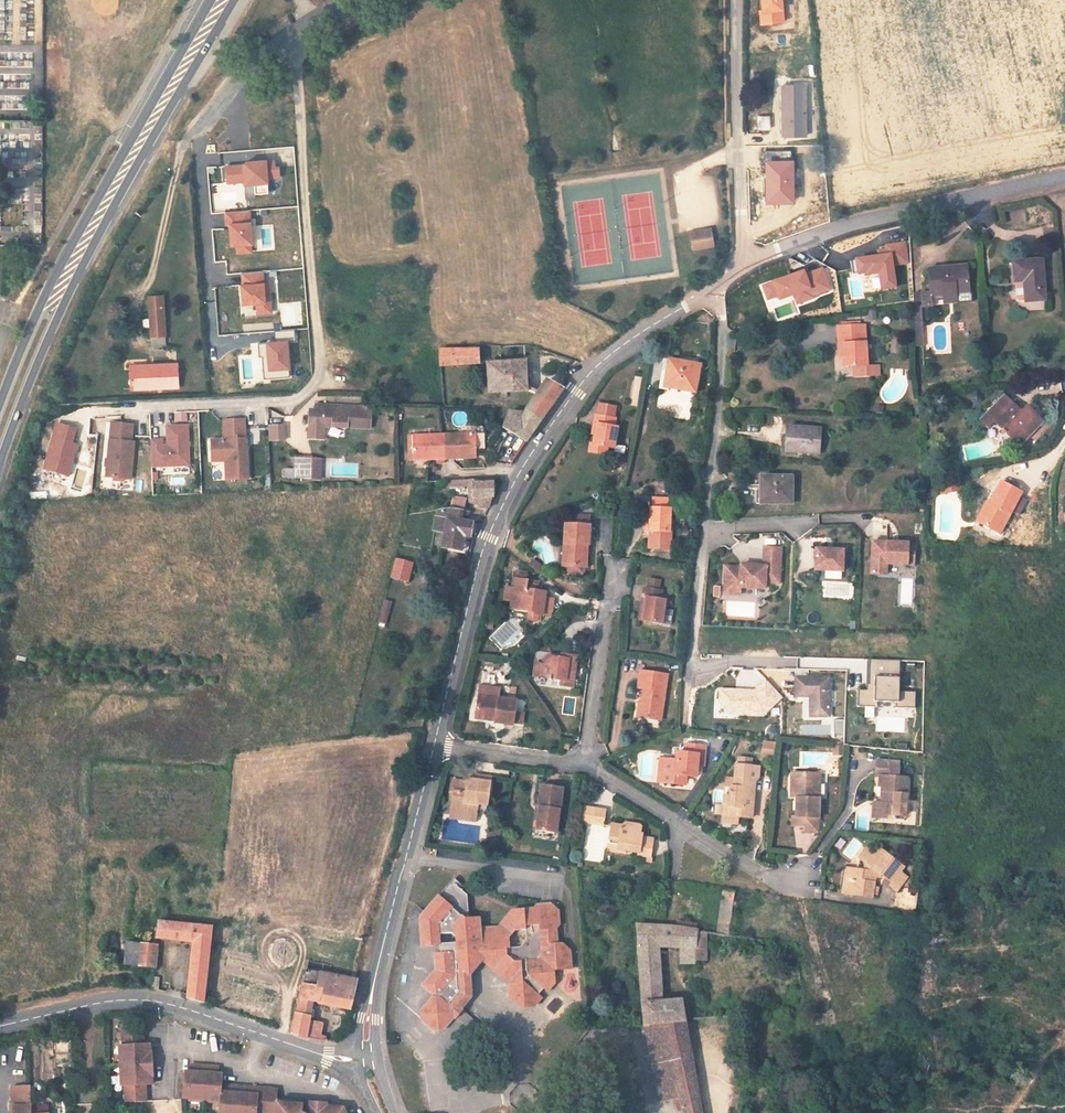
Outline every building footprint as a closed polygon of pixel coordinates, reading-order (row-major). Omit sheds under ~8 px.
[(792,49),(800,48),(799,35),(792,35),(792,49)] [(807,132),(807,81),(784,81),(783,132),(807,132)] [(757,115),(758,129),(771,128),(770,114),(757,115)] [(268,182),(279,182),(278,163),(267,164),(267,159),(244,161),(244,164),(227,165),(227,184),(243,183),(244,187),(255,186),(255,196),(269,195),(268,182)] [(250,211),(225,213),(225,227),(230,226),(230,248),(236,248),(236,255),(253,254),(251,247),(253,245),(250,211)] [(716,245),(713,227),(707,228),(709,235),(692,238),(694,249),(716,245)] [(709,235),(707,228),(691,231),(692,238),(709,235)] [(1047,301),(1042,262),(1015,265),(1020,302),(1022,303),(1029,303),(1047,301)] [(933,296),(934,300),(971,295),(967,267),(929,272),(933,296)] [(264,272),(242,274),(242,286),(242,306),(256,306),(257,315),(272,314),(272,301),(267,301),(264,272)] [(157,332),(155,291),(146,291),(142,291),(144,333),(157,332)] [(866,310),(868,321),(877,319),(875,309),(866,310)] [(837,330),(838,348),(843,348),(843,356),(844,371),(867,369),(865,328),(837,330)] [(289,376),(288,340),(260,344),(260,358),(263,357),(264,378),(289,376)] [(482,364),(482,349),(438,349),(439,364),(482,364)] [(168,383),(168,362),(144,363),(143,368),(119,369),(120,383),(168,383)] [(700,366),(673,363),(671,374),(667,374),(665,390),(696,393),(700,366)] [(526,365),(485,368),(489,405),(513,405),(513,397),(528,396),(526,365)] [(550,383),(536,401),(530,410),(545,419),(564,391),(550,383)] [(1025,438),(1031,443),(1046,428),(1029,411),(1023,417),(1007,400),(982,425),(991,434),(998,428),(1016,447),(1025,438)] [(364,430),(364,409),(307,407),(307,413),(302,413),(301,429),(333,429),(333,425),(341,426),(342,430),(364,430)] [(530,444),(545,419),(530,410),(525,415),(502,413),(501,429),(514,430),(514,434),(530,444)] [(619,416),(598,414),(597,423),(600,423),(597,443),(594,442),(593,450),(610,453),(611,445),(617,446),(620,426),(617,425),(619,416)] [(214,452),(215,459),(216,479),(237,478),(236,436),(234,436),(233,416),(212,417),(213,436),(198,436),(199,453),(214,452)] [(117,421),(97,419),(92,473),(117,476),(120,438),(116,438),(117,421)] [(55,421),(42,474),(69,481),(78,443),(73,442),(77,427),(55,421)] [(151,467),(190,465),(189,423),(164,424),(164,437),(150,438),(151,467)] [(285,441),(285,424),(268,424),(268,441),(285,441)] [(791,456),(824,457),(824,430),(790,430),(791,456)] [(463,457),(475,456),(475,435),(445,436),(446,462),(463,461),(463,457)] [(428,458),(429,462),(446,462),(445,436),(412,437),(413,458),(428,458)] [(1016,447),(1021,452),(1031,443),(1025,438),(1016,447)] [(306,457),(288,457),(287,476),(306,477),(306,457)] [(315,459),(306,459),(306,477),(314,477),(315,459)] [(496,481),(480,480),(480,494),(495,494),(496,481)] [(796,480),(766,481),(765,508),(796,508),(796,480)] [(984,515),(976,536),(996,544),(1015,501),(993,492),(984,515)] [(456,493),(454,504),(464,506),(468,495),(456,493)] [(675,528),(676,505),(675,505),(675,496),(660,496),(660,505),(657,505),(657,519),(651,519),(651,529),(655,529),(655,545),(677,546),(677,528),(675,528)] [(472,521),(475,511),(464,506),(454,504),(450,519),(456,521),(453,533),(467,537),(469,532),(474,533),(478,522),(472,521)] [(979,513),(971,534),(976,536),(984,515),(979,513)] [(568,560),(569,563),(569,567),(572,571),(581,571),(585,568),(586,563),(587,563),(588,543),(590,543),(591,522),(566,521),(565,541),(569,542),(568,560)] [(451,541),(465,546),(467,537),(453,533),(451,541)] [(912,569),(913,552),(906,552),(907,548),(893,548),(872,547),(870,577),(885,578),(885,568),(912,569)] [(780,586),(783,551),(766,551),(765,569),(748,568),(743,567),(743,570),(729,569),(727,595),(742,596),(743,589),(766,591),(767,585),(780,586)] [(842,575),(843,554),(817,553),(816,573),(842,575)] [(416,563),(399,558),(393,577),(410,582),(416,563)] [(527,566),(540,571),(543,563),(531,558),(527,566)] [(513,583),(511,596),(516,597),(515,605),(532,607),(531,616),(540,617),(540,612),(545,613),(548,596),(539,595),(540,586),(527,584),(528,578),(528,576),(518,574),(517,583),(513,583)] [(528,578),(527,584),(540,586),(541,579),(528,578)] [(505,595),(511,596),(513,583),(507,582),(505,595)] [(653,595),(649,617),(665,620),(670,596),(665,595),(666,587),(650,584),(648,595),(653,595)] [(644,616),(649,617),(653,595),(648,595),(644,616)] [(387,625),(391,600),(383,599),(379,624),(387,625)] [(543,659),(540,672),(562,675),(561,681),(572,682),(577,652),(569,651),(568,655),(562,654),(548,652),(546,659),(543,659)] [(534,672),(540,672),(543,659),(537,658),(534,672)] [(842,659),(843,667),(853,667),(852,659),(842,659)] [(899,691),(899,659),(870,659),(869,689),(858,689),(858,705),(876,706),(876,700),(897,700),(897,707),(915,707),(915,691),(899,691)] [(641,700),(638,699),(635,713),(659,717),(668,672),(641,666),(637,685),(644,686),(641,700)] [(806,698),(808,719),(826,718),(823,677),(791,680),(792,699),(806,698)] [(715,716),(767,717),(767,706),(778,706),(779,682),(758,681),(758,688),(715,687),(715,716)] [(634,698),(638,699),(641,700),(644,686),(637,685),(634,698)] [(499,713),(499,718),(518,721),(520,698),(484,693),(480,710),(499,713)] [(710,737),(710,747),(715,747),(715,750),(727,751),(728,737),(710,737)] [(761,740),(761,755),(774,756),(775,740),(761,740)] [(676,753),(674,761),(665,760),(661,783),(684,786),(685,777),(695,778),(696,766),(701,766),(704,747),(684,745),(683,754),(676,753)] [(655,782),(661,783),(665,760),(658,759),(655,782)] [(871,805),(868,821),(891,823),(892,818),(901,819),(905,781),(896,780),(897,765),(874,761),(872,778),(875,779),(874,788),(877,789),(876,800),(879,800),(879,806),(871,805)] [(735,806),(735,815),(750,816),(751,796),(749,796),(750,782),(756,775),(757,765),(733,764),(731,786),(729,785),(728,795),(727,805),(735,806)] [(458,787),(457,797),(454,811),(480,815),(481,809),(482,799),(492,801),(495,773),(479,771),(479,776),(478,784),(471,783),(472,778),(455,776),(454,786),(458,787)] [(815,819),(817,775),(793,774),(792,798),(792,818),(815,819)] [(544,804),(541,827),(562,830),(568,785),(544,782),(541,804),(544,804)] [(720,814),(735,815),(735,806),(727,805),(728,795),(722,795),(720,814)] [(490,810),(492,801),(482,799),(481,809),(490,810)] [(535,826),(541,827),(544,804),(541,804),(539,803),(535,826)] [(606,809),(587,806),(585,822),(604,825),(606,809)] [(479,819),(480,815),(454,811),(454,815),(479,819)] [(624,850),(631,851),(644,853),(644,855),(653,856),(654,850),(657,850),(659,838),(647,837),(647,834),(645,832),(646,828),(639,827),(640,823),(632,822),(624,827),(617,826),(614,841),(625,842),(624,850)] [(630,855),(631,851),(624,850),(625,842),(614,841),(612,852),(630,855)] [(848,878),(844,878),(842,891),(868,894),(870,875),(872,875),(874,873),(876,872),(887,879),(885,883),(893,888),(903,874),(895,868),(899,864),(873,846),(870,850),(863,845),(855,856),(865,863),(864,869),(849,867),(848,878)] [(844,878),(848,878),(849,867),(842,866),(838,891),(842,891),(844,878)] [(431,999),(435,999),(435,1004),(432,1004),(422,1015),(422,1024),(433,1034),(442,1034),(455,1021),(454,1013),(461,1013),(472,1000),(471,978),(484,964),(494,973),(499,969),(509,979),(511,998),(522,1008),(536,1008),(543,999),(539,996),(546,988),(550,992),(557,984),(556,970),(573,968),(571,952),(564,945),(558,945),(557,931),(560,927),(559,912),(549,903),(533,904),(529,909),(510,910),(494,928),(477,930),(476,918),(462,919),(459,917),(465,909),(464,895),(448,882),(416,919),(418,949),(439,949),(439,958),(434,960),(435,976),(422,991),(431,999)] [(735,890),(726,889),(722,931),(731,932),(735,890)] [(680,924),(699,927),(699,919),(681,917),(680,924)] [(196,940),(192,997),(209,1000),(214,926),(174,921),(161,920),(159,936),(196,940)] [(666,924),(639,923),(646,1023),(689,1019),(685,994),(667,996),(665,943),(688,946),(688,958),(707,958),(709,929),(699,927),(680,924),(674,924),(666,924)] [(160,942),(142,939),(140,962),(158,964),(160,942)] [(306,985),(295,1033),(310,1038),(318,1005),(355,1011),(362,980),(324,972),(320,987),(306,984),(306,985)] [(156,973),(154,988),(163,990),(164,974),(156,973)] [(554,1013),(561,1004),(555,998),(547,1007),(554,1013)] [(689,1019),(646,1023),(662,1101),(681,1097),(686,1112),(704,1112),(689,1019)] [(126,1084),(127,1099),(149,1097),(147,1083),(163,1081),(163,1078),(157,1078),(156,1070),(154,1070),(153,1052),(155,1052),(154,1044),(161,1043),(160,1040),(145,1041),(143,1026),(122,1027),(124,1043),(119,1043),(120,1054),(121,1054),(123,1073),(121,1073),(122,1084),(126,1084)] [(272,1112),(283,1112),(284,1097),(284,1087),(229,1082),(229,1071),(225,1070),(225,1063),(196,1061),(196,1067),(192,1067),(190,1092),(228,1096),(227,1112),(266,1112),(272,1112)] [(32,1111),(32,1101),(32,1100),(31,1083),(10,1084),(12,1112),(32,1112),(32,1111)] [(283,1112),(345,1112),(340,1105),(329,1104),(329,1100),(312,1099),(312,1103),(299,1102),(299,1098),(284,1097),(283,1112)] [(49,1101),(32,1101),(32,1111),(50,1111),(49,1101)]
